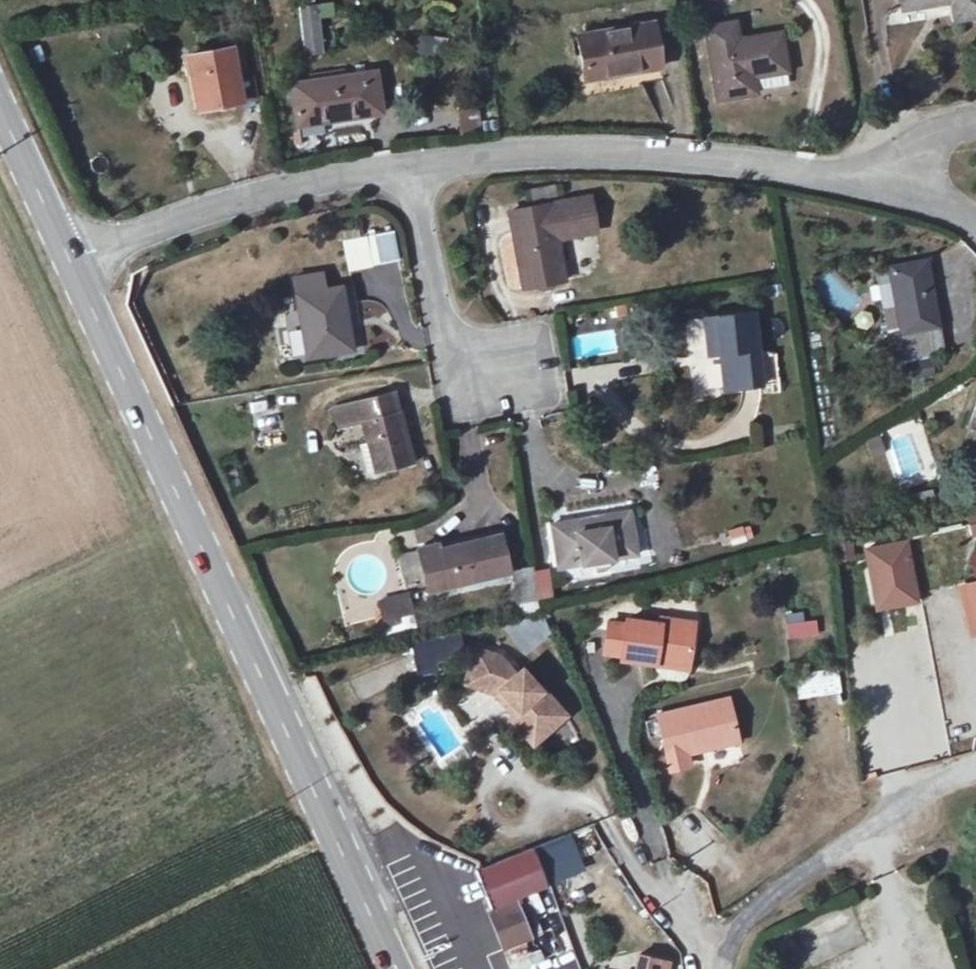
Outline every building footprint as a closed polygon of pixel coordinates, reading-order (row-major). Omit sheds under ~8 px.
[(956,18),(975,15),(975,0),(953,0),(956,18)] [(303,52),(340,48),(336,16),(298,21),(303,52)] [(579,34),(587,79),(661,67),(653,22),(579,34)] [(706,27),(718,99),(756,93),(753,77),(787,71),(781,33),(738,40),(735,23),(706,27)] [(238,80),(248,78),(242,46),(232,48),(188,55),(199,110),(242,102),(238,80)] [(380,108),(376,78),(375,72),(291,84),(298,125),(381,113),(380,108)] [(376,78),(380,108),(387,107),(382,77),(376,78)] [(253,78),(248,78),(238,80),(242,102),(257,99),(253,78)] [(457,100),(460,134),(481,132),(478,99),(457,100)] [(505,208),(519,289),(563,280),(557,232),(583,228),(577,194),(505,208)] [(394,230),(342,239),(347,271),(399,261),(394,230)] [(926,262),(891,268),(891,269),(902,332),(938,326),(934,307),(926,262)] [(877,272),(889,335),(902,332),(891,269),(877,272)] [(297,295),(308,357),(352,349),(341,288),(297,295)] [(706,318),(710,353),(723,352),(727,388),(766,383),(759,311),(706,318)] [(902,332),(889,335),(890,335),(895,360),(942,351),(938,326),(902,332)] [(937,356),(896,363),(899,380),(940,373),(937,356)] [(370,442),(377,471),(378,473),(412,465),(393,393),(333,408),(338,429),(362,422),(368,442),(370,442)] [(865,438),(870,457),(887,453),(895,487),(937,476),(923,423),(865,438)] [(370,442),(368,442),(359,445),(366,474),(377,471),(370,442)] [(910,516),(936,509),(932,490),(905,496),(910,516)] [(632,514),(556,527),(562,568),(639,555),(632,514)] [(730,545),(753,537),(748,524),(726,532),(730,545)] [(500,530),(439,544),(440,549),(501,535),(500,530)] [(440,549),(439,544),(417,549),(427,591),(509,572),(501,535),(440,549)] [(907,542),(870,549),(880,605),(917,599),(907,542)] [(513,571),(521,604),(543,600),(537,566),(513,571)] [(396,616),(411,612),(407,594),(378,601),(384,625),(397,622),(396,616)] [(517,655),(553,640),(541,610),(505,625),(517,655)] [(397,622),(384,625),(377,626),(380,637),(416,630),(411,612),(396,616),(397,622)] [(816,615),(785,618),(786,640),(818,638),(816,615)] [(656,659),(688,662),(694,623),(660,618),(659,624),(626,619),(626,625),(608,623),(604,653),(621,655),(621,658),(655,663),(656,659)] [(461,636),(411,638),(413,673),(463,671),(461,636)] [(471,678),(481,649),(476,647),(463,683),(479,689),(478,682),(471,678)] [(478,682),(479,689),(494,694),(513,715),(509,717),(532,744),(565,715),(542,689),(541,690),(521,668),(515,673),(500,656),(481,649),(471,678),(478,682)] [(687,673),(688,662),(656,659),(655,663),(657,667),(659,672),(665,676),(679,680),(685,677),(687,673)] [(798,672),(798,696),(840,696),(840,672),(798,672)] [(704,743),(706,748),(738,741),(728,698),(658,715),(670,770),(685,766),(681,749),(704,743)] [(681,749),(685,766),(690,765),(687,753),(706,748),(704,743),(681,749)] [(476,871),(512,959),(529,952),(523,939),(529,936),(516,904),(521,902),(519,897),(547,885),(533,847),(476,871)] [(545,959),(566,950),(558,929),(537,938),(545,959)] [(641,956),(638,968),(669,968),(670,962),(641,956)]
